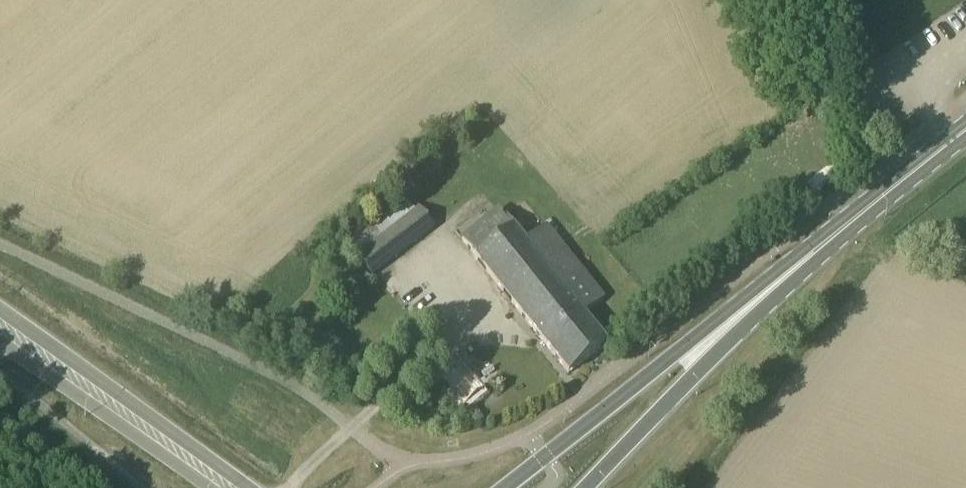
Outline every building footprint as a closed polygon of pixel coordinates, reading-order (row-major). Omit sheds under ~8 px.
[(360,234),(377,256),(385,266),(433,228),(432,227),(439,221),(432,213),(427,217),(410,195),(360,234)] [(526,243),(500,210),(463,239),(569,374),(606,345),(584,317),(605,300),(547,226),(526,243)] [(345,302),(371,282),(360,268),(334,287),(345,302)] [(464,408),(486,389),(462,360),(439,379),(464,408)]
